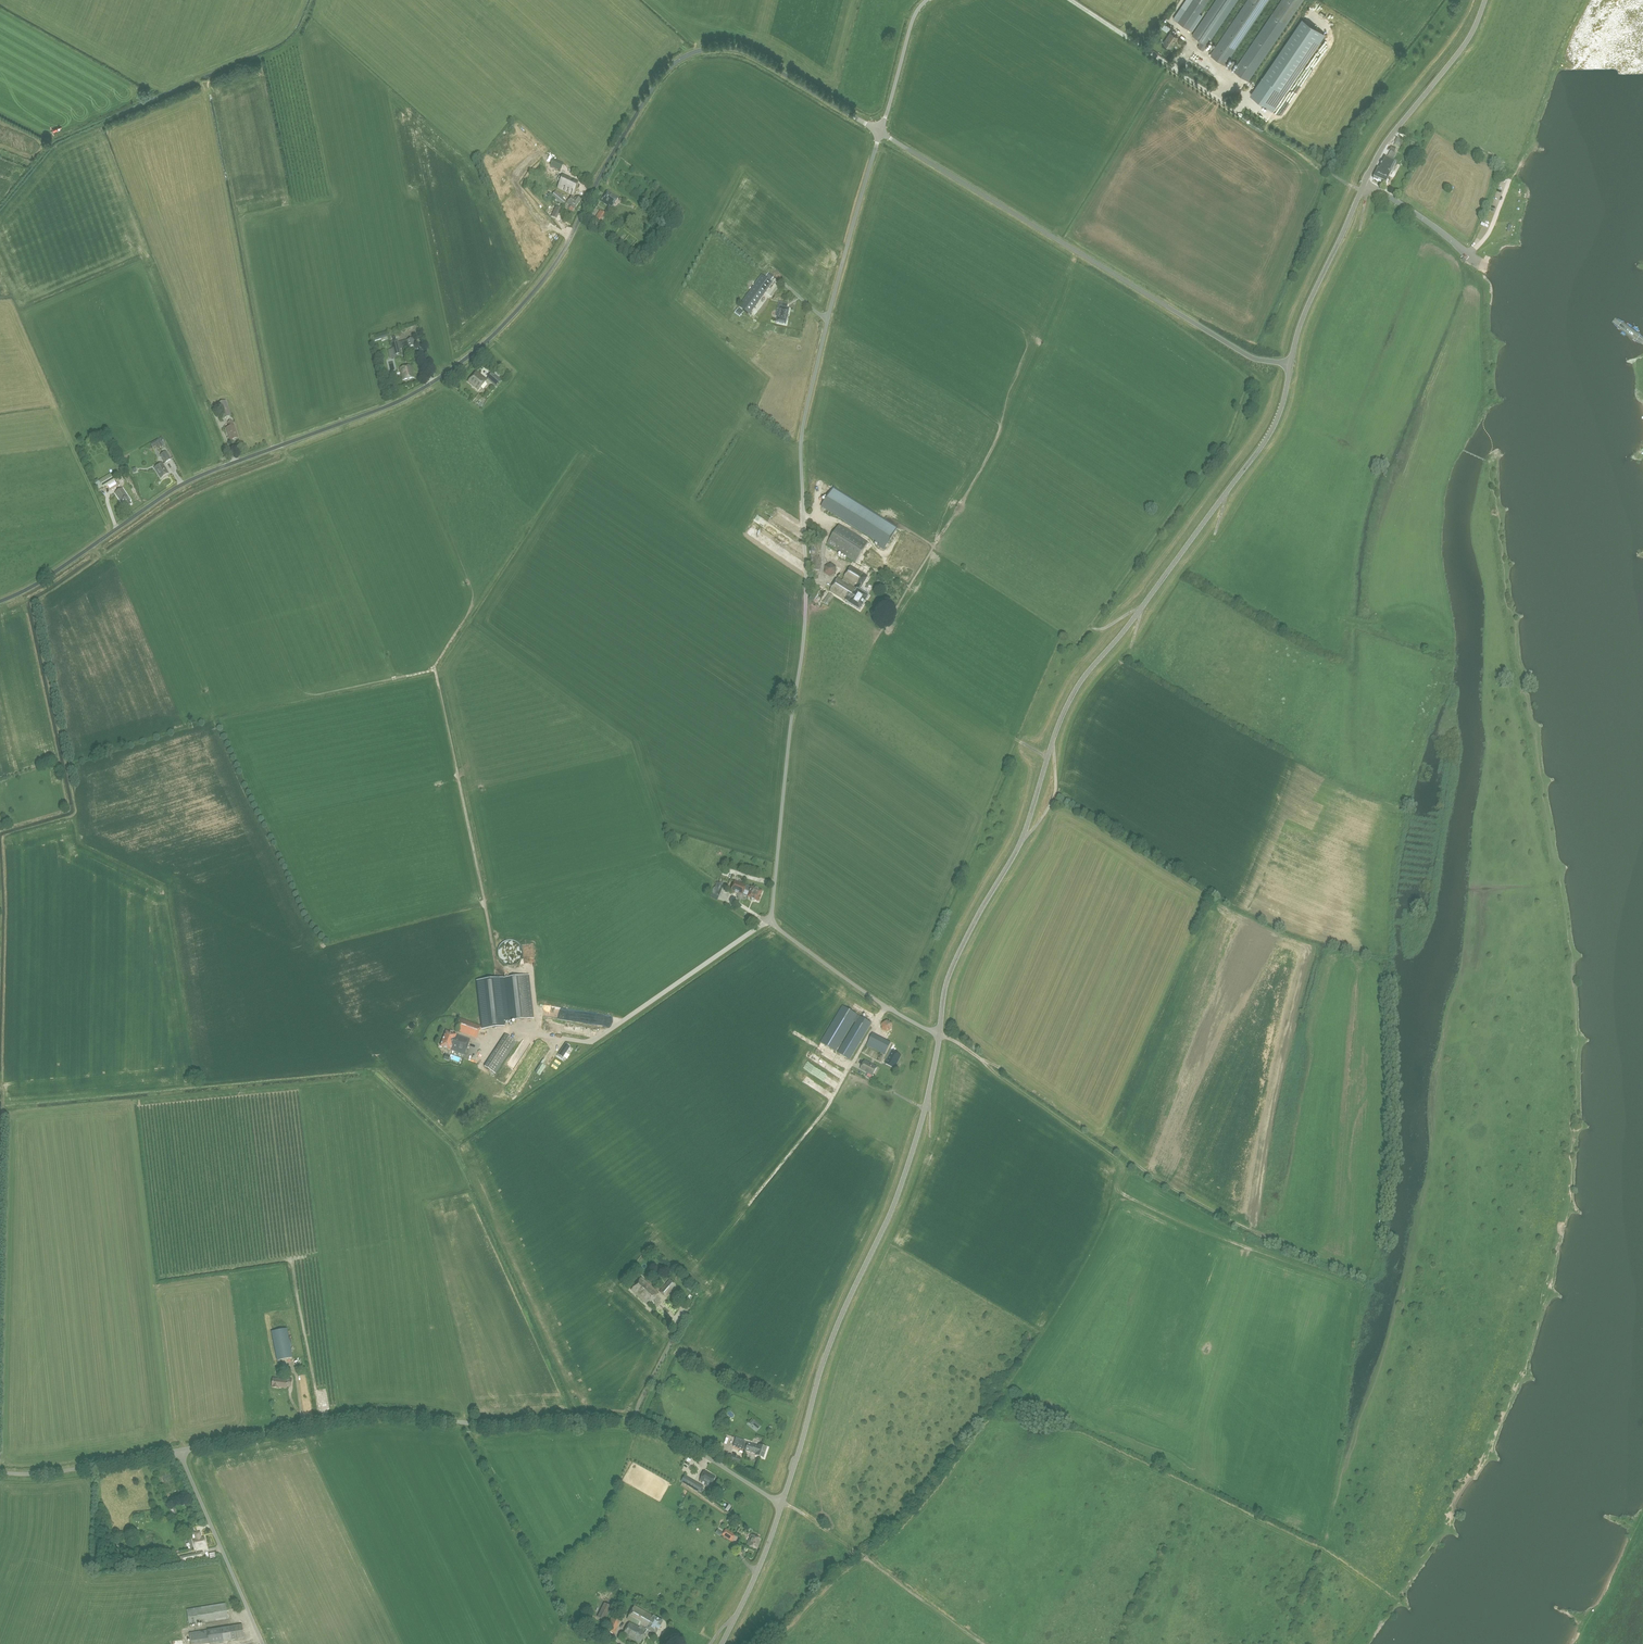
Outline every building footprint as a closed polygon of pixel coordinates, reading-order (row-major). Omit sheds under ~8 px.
[(1191,31),(1202,15),(1199,14),(1208,0),(1186,0),(1173,19),(1191,31)] [(1192,35),(1201,41),(1197,47),(1203,51),(1238,0),(1215,0),(1192,35)] [(1264,8),(1269,0),(1247,0),(1210,55),(1225,65),(1264,8)] [(1288,24),(1303,0),(1281,0),(1272,13),(1233,71),(1248,81),(1288,24)] [(1270,83),(1258,101),(1272,110),(1323,35),(1302,20),(1263,78),(1270,83)] [(1163,43),(1170,48),(1178,37),(1170,32),(1163,43)] [(1393,145),(1399,148),(1403,141),(1397,138),(1393,145)] [(1379,168),(1391,174),(1396,163),(1393,161),(1396,154),(1390,151),(1386,158),(1385,157),(1379,168)] [(563,164),(553,159),(550,165),(560,170),(563,164)] [(1391,174),(1379,168),(1373,179),(1385,185),(1391,174)] [(573,195),(573,193),(578,183),(573,181),(573,182),(571,181),(571,180),(563,176),(561,181),(560,180),(560,182),(558,186),(558,188),(573,195)] [(608,190),(601,201),(608,207),(607,209),(611,212),(614,209),(612,208),(619,198),(608,190)] [(551,197),(563,206),(566,201),(563,199),(562,196),(556,191),(551,197)] [(576,197),(575,199),(572,196),(564,207),(572,212),(581,200),(576,197)] [(556,219),(561,209),(556,207),(551,217),(556,219)] [(600,210),(596,217),(601,220),(605,214),(600,210)] [(762,275),(739,307),(750,315),(773,283),(762,275)] [(791,302),(787,306),(798,316),(801,312),(791,302)] [(776,322),(785,324),(788,308),(786,308),(787,304),(782,303),(782,307),(779,307),(778,312),(776,312),(776,316),(777,317),(776,322)] [(773,316),(776,312),(767,305),(762,312),(768,317),(771,314),(773,316)] [(739,317),(743,312),(738,308),(734,313),(739,317)] [(761,327),(764,324),(762,322),(764,320),(761,316),(756,319),(761,327)] [(407,341),(399,342),(401,349),(408,347),(415,346),(414,339),(407,340),(407,341)] [(399,342),(391,344),(392,349),(394,355),(397,354),(401,353),(401,349),(399,342)] [(403,380),(414,378),(411,366),(400,368),(403,380)] [(480,387),(486,380),(477,372),(468,382),(478,390),(478,389),(480,391),(482,389),(480,387)] [(487,379),(495,386),(501,379),(492,372),(487,379)] [(497,391),(504,383),(501,381),(494,388),(497,391)] [(223,419),(231,416),(226,401),(217,404),(223,419)] [(234,426),(232,421),(228,423),(229,427),(226,429),(231,441),(239,438),(234,426)] [(158,439),(150,444),(152,448),(156,446),(158,449),(162,446),(158,439)] [(161,456),(165,463),(171,459),(166,452),(161,456)] [(162,463),(154,468),(161,479),(169,474),(162,463)] [(99,481),(99,482),(95,484),(99,490),(103,488),(115,481),(111,474),(99,481)] [(131,501),(122,488),(115,493),(123,505),(124,504),(126,508),(132,504),(130,502),(131,501)] [(884,550),(897,528),(834,488),(822,507),(880,543),(878,545),(878,547),(884,550)] [(762,504),(758,509),(763,512),(767,507),(762,504)] [(827,544),(856,563),(868,542),(839,524),(827,544)] [(750,529),(747,534),(754,537),(757,533),(750,529)] [(818,542),(811,542),(811,571),(821,571),(820,557),(818,557),(818,542)] [(824,572),(829,576),(835,573),(836,567),(830,563),(825,566),(824,572)] [(845,601),(849,603),(848,603),(860,611),(869,596),(860,591),(868,576),(851,566),(843,580),(838,577),(829,592),(845,601)] [(829,593),(823,602),(828,605),(832,599),(834,596),(829,593)] [(762,891),(751,887),(746,885),(734,881),(730,891),(742,895),(744,890),(749,892),(747,897),(758,902),(762,891)] [(719,897),(723,885),(717,882),(715,888),(713,887),(711,893),(712,893),(712,894),(719,897)] [(481,981),(478,981),(478,982),(478,986),(483,1029),(504,1027),(503,1016),(504,1016),(504,1022),(534,1018),(529,975),(523,976),(520,976),(517,977),(500,979),(481,981)] [(856,1011),(860,1007),(854,1001),(850,1005),(856,1011)] [(858,1015),(842,1005),(820,1042),(836,1052),(854,1021),(855,1022),(837,1053),(850,1060),(872,1023),(860,1016),(858,1015)] [(481,1026),(460,1018),(455,1030),(476,1038),(481,1026)] [(881,1019),(880,1030),(889,1030),(890,1020),(881,1019)] [(446,1031),(441,1046),(450,1050),(464,1055),(469,1040),(456,1035),(446,1031)] [(890,1044),(872,1034),(867,1045),(885,1054),(890,1044)] [(505,1035),(484,1066),(488,1069),(495,1074),(498,1070),(516,1042),(505,1035)] [(558,1055),(562,1057),(569,1046),(565,1044),(558,1055)] [(895,1068),(901,1055),(892,1051),(886,1064),(895,1068)] [(811,1059),(817,1062),(820,1057),(814,1054),(811,1059)] [(873,1075),(877,1068),(865,1061),(861,1069),(873,1075)] [(813,1072),(816,1067),(809,1064),(805,1062),(802,1066),(813,1072)] [(811,1086),(815,1081),(805,1075),(801,1080),(811,1086)] [(647,1305),(658,1293),(654,1290),(649,1285),(641,1278),(631,1290),(647,1305)] [(674,1289),(673,1289),(676,1285),(670,1279),(666,1283),(659,1292),(666,1298),(674,1289)] [(277,1361),(293,1358),(287,1328),(271,1331),(277,1361)] [(279,1388),(279,1387),(287,1388),(287,1385),(291,1386),(292,1379),(288,1379),(288,1380),(273,1378),(272,1387),(279,1388)] [(733,1446),(745,1450),(745,1451),(755,1454),(755,1455),(763,1458),(767,1447),(759,1444),(758,1446),(748,1442),(744,1441),(745,1440),(736,1437),(733,1446)] [(717,1443),(711,1440),(708,1445),(714,1448),(717,1443)] [(741,1457),(730,1454),(728,1460),(739,1463),(741,1457)] [(700,1480),(706,1484),(705,1485),(709,1488),(715,1477),(705,1471),(700,1480)] [(684,1478),(682,1482),(699,1492),(701,1488),(684,1478)] [(726,1529),(722,1535),(731,1541),(735,1535),(726,1529)] [(195,1546),(195,1548),(206,1546),(204,1537),(201,1537),(200,1532),(195,1533),(196,1538),(193,1539),(195,1546)] [(746,1545),(757,1550),(761,1539),(751,1535),(746,1545)] [(197,1559),(205,1557),(203,1551),(196,1553),(197,1559)] [(193,1553),(180,1556),(181,1563),(195,1560),(193,1553)] [(228,1619),(225,1603),(187,1610),(189,1625),(228,1619)] [(600,1616),(606,1619),(612,1609),(606,1605),(600,1616)] [(663,1622),(634,1606),(627,1619),(640,1626),(639,1628),(630,1622),(623,1634),(639,1643),(647,1630),(655,1635),(658,1630),(660,1627),(663,1622)] [(614,1611),(605,1629),(613,1634),(622,1616),(614,1611)] [(209,1643),(232,1640),(244,1638),(242,1624),(230,1626),(222,1628),(189,1633),(191,1643),(207,1643),(209,1643)]
